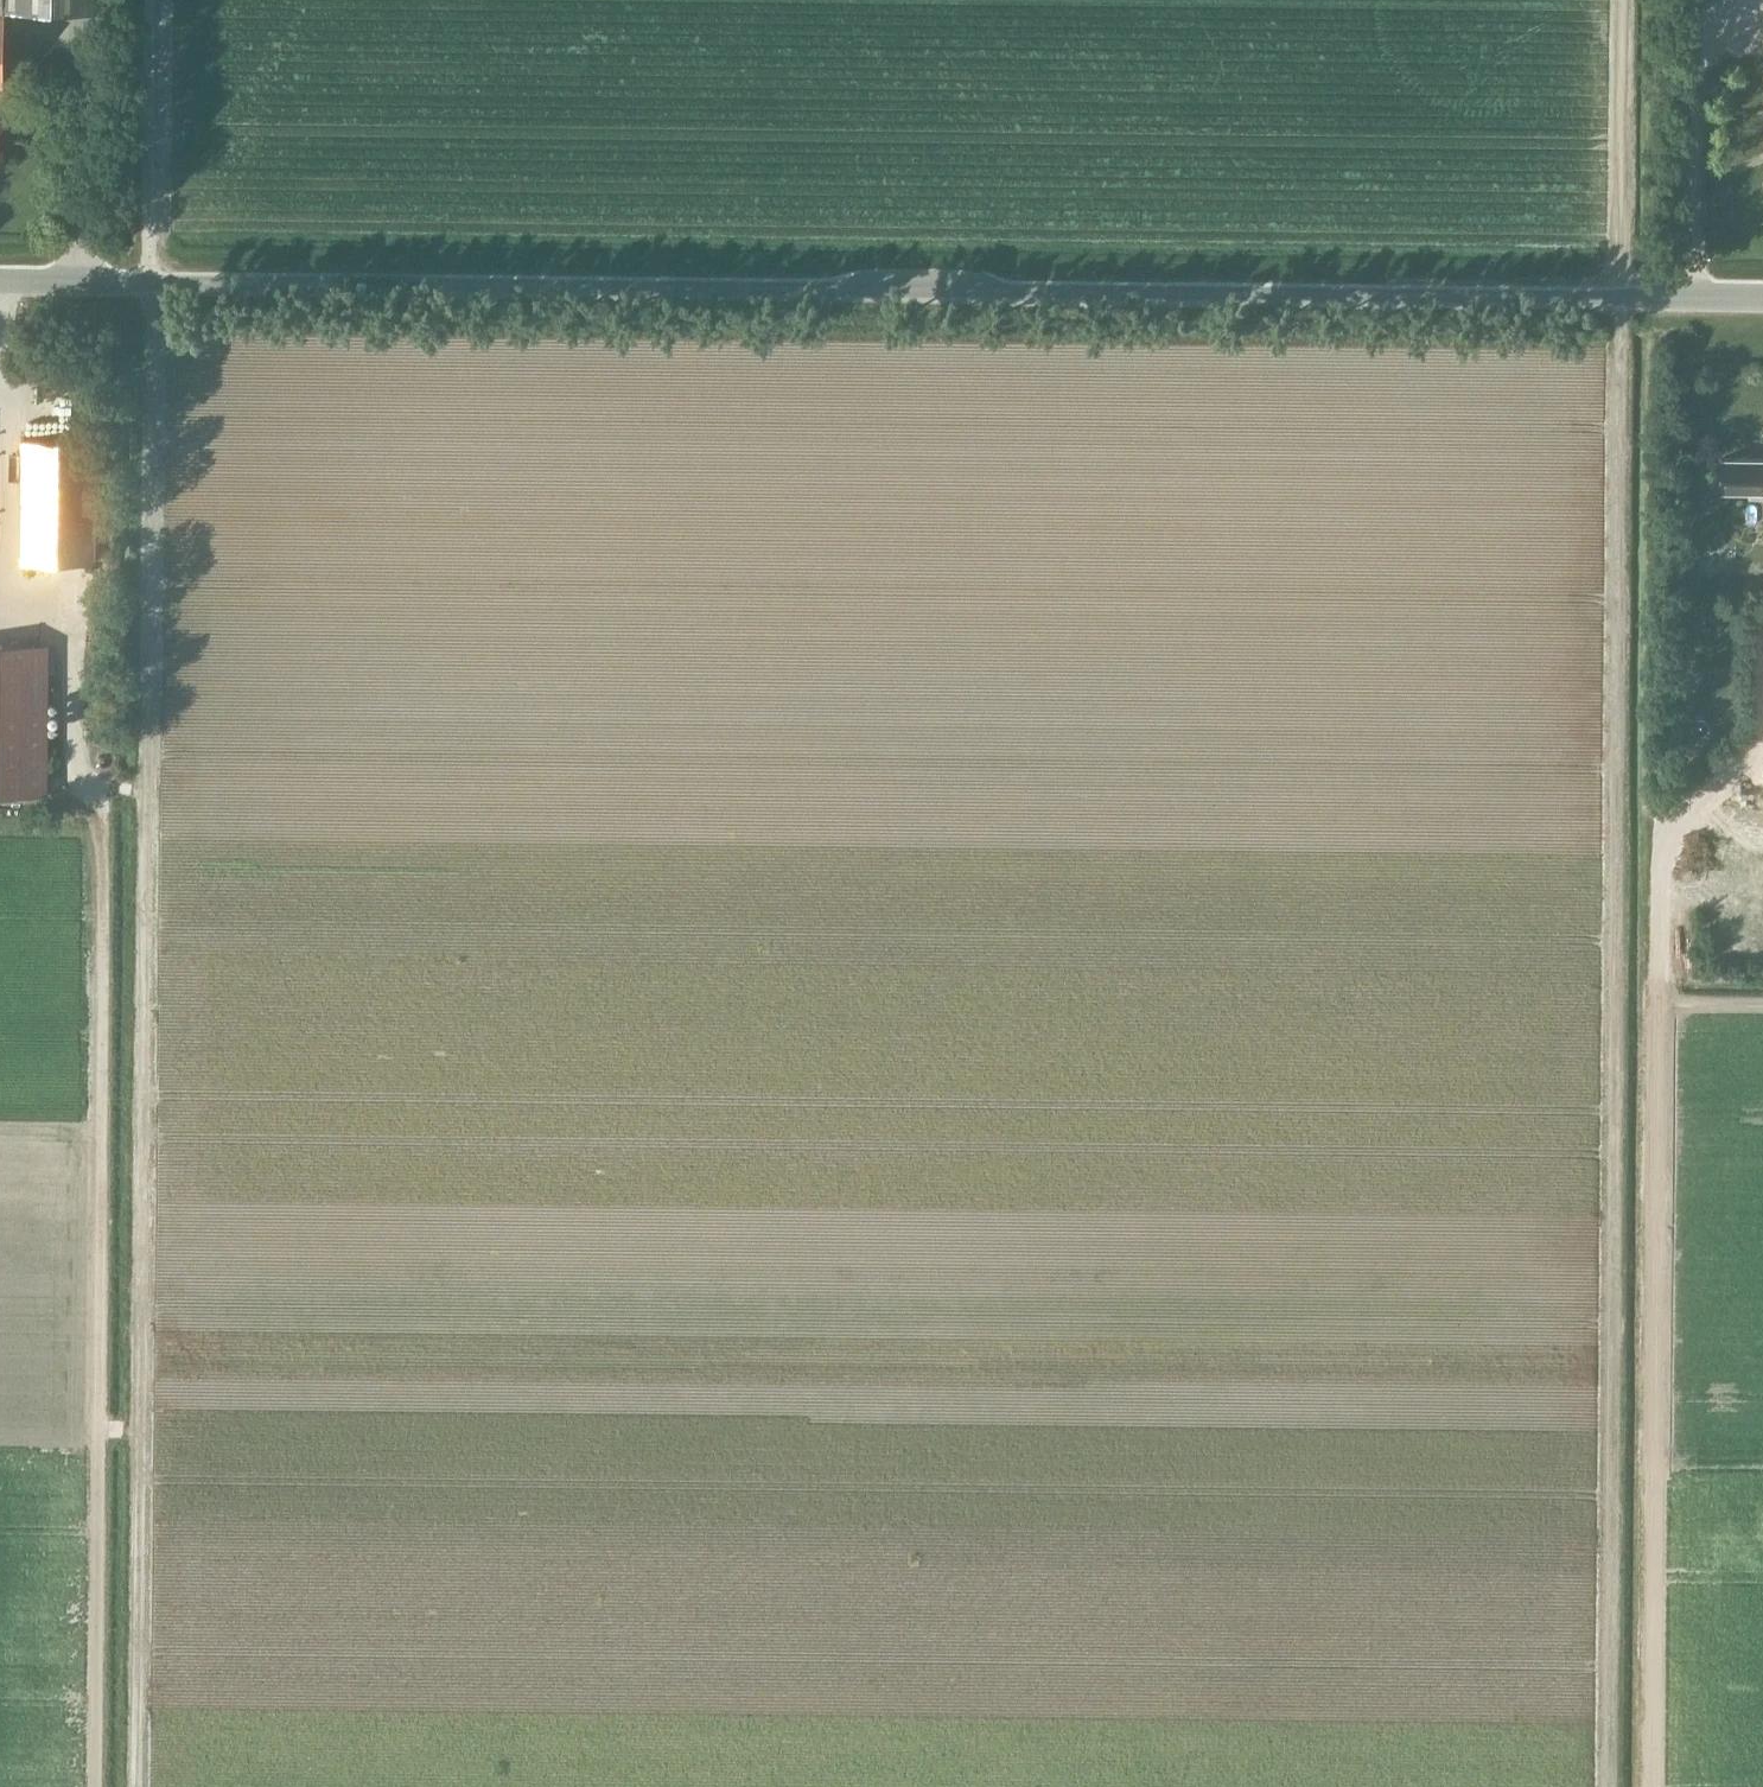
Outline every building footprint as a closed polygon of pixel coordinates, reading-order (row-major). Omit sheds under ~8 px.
[(8,112),(8,99),(2,94),(3,10),(103,11),(103,0),(0,0),(0,112),(8,112)] [(114,48),(114,40),(103,40),(103,48),(114,48)] [(1672,84),(1672,75),(1662,75),(1662,84),(1672,84)] [(23,438),(22,560),(95,561),(96,439),(23,438)] [(1720,457),(1719,488),(1749,489),(1749,496),(1762,496),(1762,458),(1720,457)] [(48,793),(49,644),(0,644),(0,792),(48,793)]
